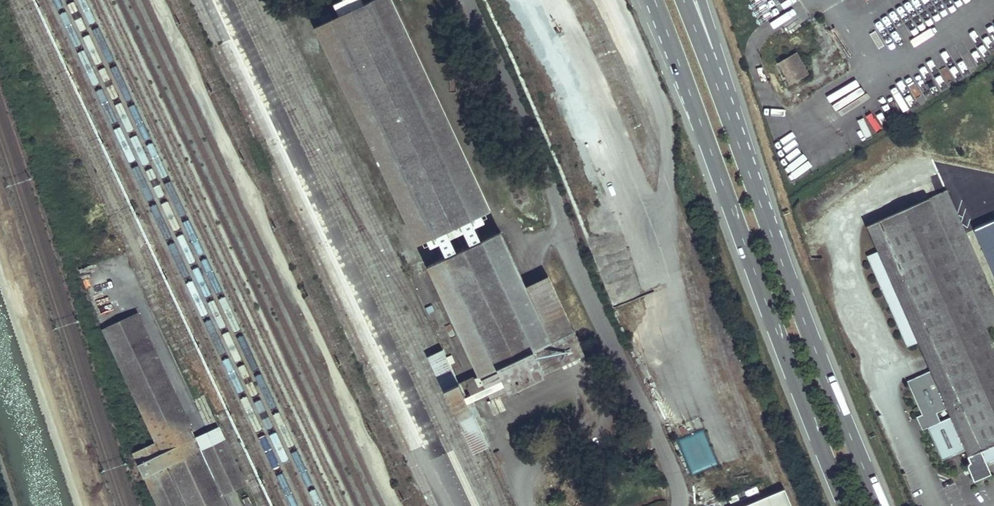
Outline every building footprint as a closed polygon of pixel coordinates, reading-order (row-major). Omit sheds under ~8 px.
[(420,246),(430,241),(434,248),(488,222),(484,214),(493,210),(393,0),(373,0),(374,2),(367,5),(364,0),(348,0),(336,6),(341,18),(334,21),(331,15),(323,19),(326,25),(317,30),(420,246)] [(833,57),(825,44),(805,56),(807,60),(792,69),(787,60),(774,68),(786,87),(833,57)] [(922,191),(973,305),(992,296),(941,182),(922,191)] [(973,305),(922,191),(862,218),(873,244),(863,249),(902,338),(913,334),(917,343),(978,317),(973,305)] [(478,374),(551,340),(540,317),(535,319),(499,245),(435,275),(471,350),(467,352),(478,374)] [(346,274),(354,271),(348,256),(341,258),(346,274)] [(540,317),(551,340),(573,329),(553,286),(530,298),(540,317)] [(133,305),(97,322),(149,436),(127,446),(155,505),(225,505),(216,486),(185,418),(133,305)] [(978,317),(917,343),(926,363),(903,373),(913,395),(993,360),(993,351),(978,317)] [(466,400),(443,352),(436,355),(428,359),(474,454),(482,451),(489,447),(471,409),(475,407),(470,398),(466,400)] [(924,419),(918,406),(912,409),(918,422),(924,419)] [(185,418),(216,486),(241,475),(209,407),(185,418)] [(978,442),(983,454),(993,449),(993,435),(978,442)] [(773,472),(716,496),(720,505),(787,505),(773,472)]
